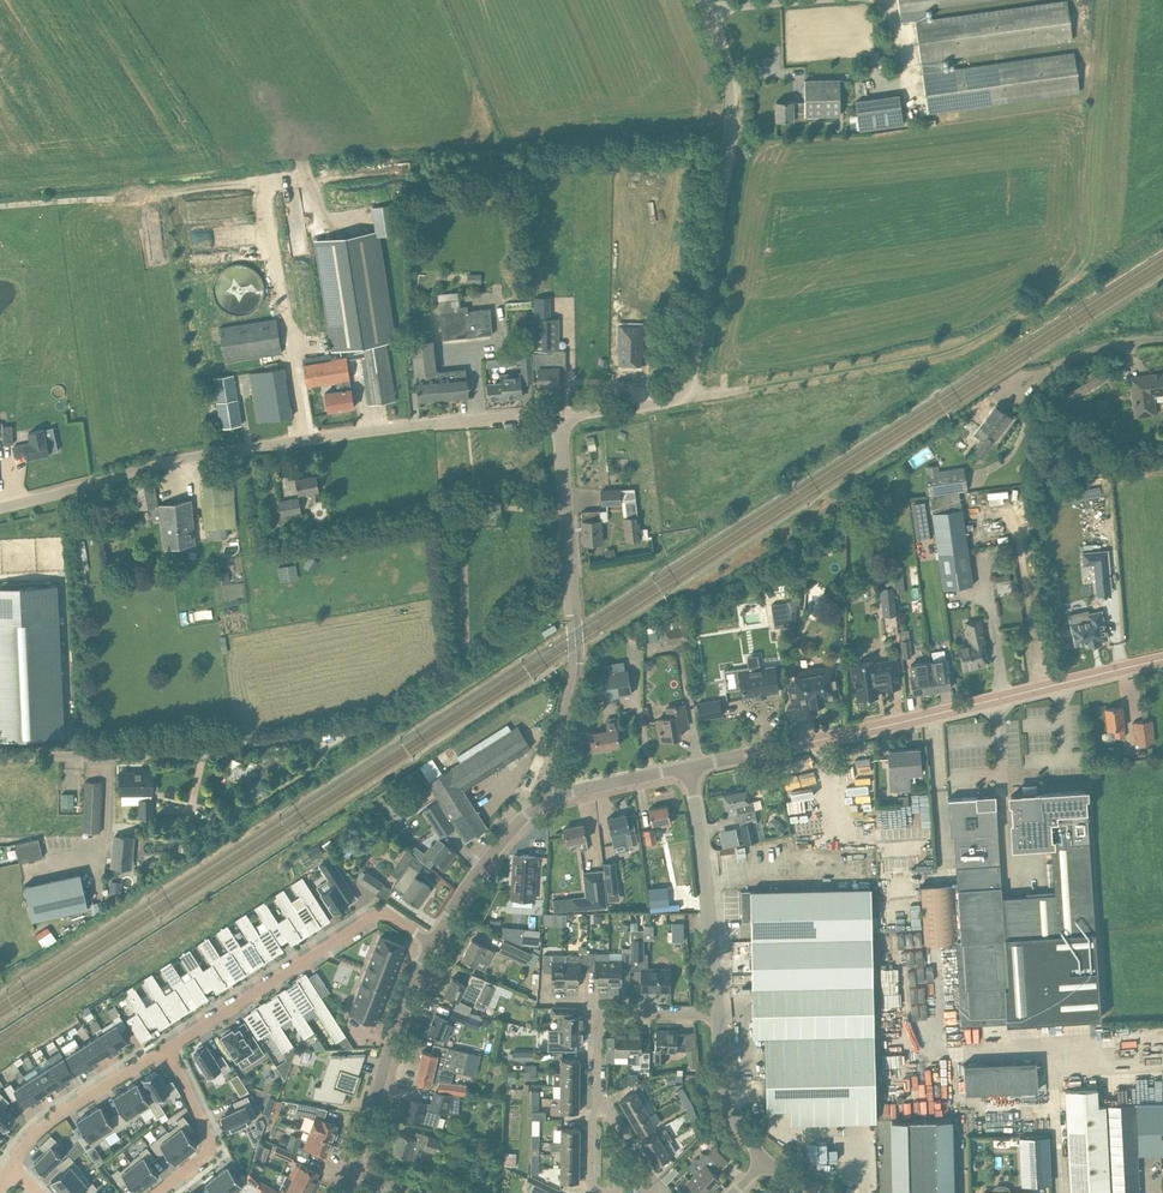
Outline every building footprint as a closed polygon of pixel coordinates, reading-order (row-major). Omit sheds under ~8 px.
[(926,8),(985,0),(898,0),(901,22),(915,21),(928,19),(926,8)] [(928,19),(915,21),(921,61),(1072,40),(1068,17),(1066,0),(1062,0),(928,19)] [(942,58),(921,61),(928,113),(1079,92),(1073,51),(943,70),(942,58)] [(779,69),(778,55),(761,56),(761,69),(779,69)] [(776,102),(776,120),(793,120),(793,119),(805,119),(805,116),(840,115),(840,80),(804,80),(805,102),(776,102)] [(898,95),(856,101),(860,130),(902,124),(898,95)] [(393,203),(371,206),(375,230),(376,235),(398,232),(393,203)] [(375,230),(317,240),(333,349),(360,345),(369,404),(395,400),(386,341),(393,340),(376,235),(375,230)] [(218,305),(257,302),(254,266),(216,268),(218,305)] [(480,275),(469,275),(468,284),(480,284),(480,275)] [(493,334),(490,308),(461,311),(459,291),(438,293),(443,339),(493,334)] [(550,296),(534,297),(535,317),(551,317),(550,296)] [(282,353),(276,318),(219,327),(224,361),(282,353)] [(534,318),(535,350),(558,350),(558,318),(534,318)] [(618,325),(617,354),(619,354),(619,365),(641,365),(642,352),(643,352),(644,325),(618,325)] [(432,340),(413,341),(416,379),(436,377),(432,340)] [(553,353),(534,353),(534,367),(538,367),(538,373),(538,385),(559,385),(559,373),(559,367),(565,367),(565,350),(559,350),(553,350),(553,353)] [(531,355),(521,355),(524,381),(532,380),(532,369),(531,355)] [(347,358),(303,364),(307,385),(336,381),(338,391),(326,393),(328,410),(355,406),(347,358)] [(491,359),(486,360),(487,367),(499,366),(498,359),(491,359)] [(284,368),(250,374),(258,422),(292,416),(284,368)] [(1108,378),(1104,371),(1062,396),(1066,403),(1108,378)] [(500,382),(488,383),(489,399),(522,396),(520,372),(500,374),(500,382)] [(1149,375),(1150,378),(1131,381),(1136,417),(1157,414),(1154,395),(1162,394),(1162,373),(1149,375)] [(467,374),(442,376),(444,399),(469,397),(467,374)] [(241,424),(233,375),(214,378),(222,427),(241,424)] [(416,379),(418,401),(444,399),(442,376),(436,377),(416,379)] [(1003,409),(997,404),(974,434),(983,441),(976,450),(982,455),(993,442),(990,439),(993,435),(997,438),(1012,418),(1002,411),(1003,409)] [(12,425),(3,426),(4,444),(13,444),(12,425)] [(49,452),(58,450),(55,436),(46,438),(43,429),(29,433),(31,442),(24,444),(13,447),(16,456),(27,453),(28,458),(49,453),(49,452)] [(1058,440),(1055,445),(1057,450),(1062,452),(1067,450),(1069,446),(1067,441),(1062,438),(1058,440)] [(231,467),(201,469),(205,529),(209,528),(210,538),(226,537),(225,527),(236,527),(231,467)] [(959,491),(967,489),(964,467),(925,472),(928,495),(959,491)] [(317,475),(295,479),(298,494),(310,492),(312,501),(321,499),(317,475)] [(183,513),(192,512),(191,500),(157,505),(152,480),(134,483),(139,509),(150,507),(153,520),(161,519),(162,526),(182,522),(182,519),(184,519),(183,513)] [(636,502),(635,489),(602,490),(603,505),(636,502)] [(972,585),(959,491),(928,495),(942,589),(972,585)] [(891,494),(882,495),(883,504),(892,503),(891,494)] [(301,512),(299,498),(279,501),(282,516),(301,512)] [(919,536),(934,533),(929,499),(914,501),(919,536)] [(110,515),(107,506),(97,508),(100,518),(110,515)] [(600,510),(582,511),(584,544),(602,542),(600,510)] [(182,522),(162,526),(165,548),(195,543),(192,512),(183,513),(184,519),(182,519),(182,522)] [(308,512),(297,514),(300,526),(311,524),(308,512)] [(638,516),(624,518),(627,541),(640,539),(638,516)] [(614,550),(605,552),(606,559),(615,557),(614,550)] [(1107,550),(1083,552),(1084,564),(1094,563),(1096,581),(1098,581),(1110,580),(1107,551),(1107,550)] [(279,565),(279,579),(298,578),(297,564),(279,565)] [(902,569),(895,570),(896,585),(904,584),(902,569)] [(229,578),(228,570),(215,572),(217,580),(229,578)] [(896,587),(895,579),(887,580),(887,587),(887,588),(891,632),(898,631),(894,587),(896,587)] [(65,736),(57,585),(0,588),(0,739),(65,736)] [(804,614),(805,585),(794,585),(789,643),(792,646),(797,647),(801,644),(801,639),(798,635),(799,614),(804,614)] [(873,587),(860,587),(860,598),(873,597),(873,587)] [(859,591),(855,588),(851,588),(848,593),(849,598),(852,600),(856,600),(859,595),(859,591)] [(1087,610),(1069,615),(1076,644),(1084,642),(1087,641),(1088,645),(1102,642),(1102,640),(1108,639),(1101,611),(1101,610),(1088,614),(1087,610)] [(959,646),(964,669),(985,665),(982,651),(986,650),(979,620),(966,622),(971,643),(959,646)] [(686,626),(666,629),(669,643),(688,640),(686,626)] [(901,641),(903,658),(912,657),(910,640),(901,641)] [(738,680),(737,682),(737,685),(737,687),(739,689),(742,688),(743,697),(778,692),(774,666),(761,668),(759,657),(758,658),(757,654),(747,655),(748,664),(751,664),(751,666),(749,666),(749,670),(739,671),(741,680),(738,680)] [(931,661),(931,666),(932,666),(933,675),(935,675),(936,683),(931,683),(932,690),(951,687),(946,659),(931,661)] [(901,687),(897,662),(874,666),(873,661),(851,664),(853,681),(855,680),(856,687),(857,687),(859,700),(878,697),(876,687),(884,686),(884,690),(901,687)] [(931,661),(910,665),(912,678),(911,678),(911,681),(913,693),(932,690),(931,683),(936,683),(935,675),(933,675),(932,666),(931,666),(931,661)] [(795,686),(790,686),(793,704),(839,697),(834,664),(792,671),(795,686)] [(628,670),(590,676),(594,700),(632,693),(628,670)] [(722,715),(719,700),(697,703),(700,719),(722,715)] [(658,718),(662,740),(680,737),(678,722),(687,720),(684,704),(667,707),(668,717),(658,718)] [(1125,737),(1122,707),(1105,708),(1107,729),(1114,728),(1115,738),(1125,737)] [(619,745),(615,718),(607,719),(609,730),(594,732),(596,740),(591,741),(593,752),(607,750),(606,747),(619,745)] [(1152,719),(1133,721),(1135,743),(1154,741),(1152,719)] [(439,800),(462,786),(464,790),(531,747),(518,726),(510,730),(507,725),(458,756),(461,761),(451,768),(450,768),(428,782),(439,800)] [(901,782),(901,789),(910,788),(909,773),(921,772),(919,748),(889,750),(890,783),(901,782)] [(786,761),(790,781),(812,777),(808,757),(786,761)] [(852,768),(838,770),(840,788),(845,788),(847,806),(861,804),(860,798),(873,796),(868,757),(851,760),(852,768)] [(122,794),(122,804),(140,804),(140,800),(152,800),(153,800),(153,791),(156,791),(158,789),(158,786),(156,783),(153,783),(153,772),(120,772),(120,794),(122,794)] [(264,788),(257,777),(242,787),(248,798),(264,788)] [(820,780),(786,784),(791,832),(800,831),(798,817),(823,814),(822,806),(804,809),(803,801),(822,798),(820,780)] [(102,782),(85,781),(83,831),(101,832),(102,782)] [(464,790),(462,786),(439,800),(465,842),(488,827),(464,790)] [(726,806),(736,804),(744,844),(758,841),(754,822),(757,821),(755,809),(750,810),(748,802),(750,801),(747,788),(723,793),(726,806)] [(1009,820),(1011,847),(1052,845),(1055,892),(1027,894),(1034,1022),(1100,1017),(1162,1013),(1162,865),(1091,870),(1087,822),(1087,810),(1086,802),(1085,790),(1034,794),(1034,789),(1026,789),(1026,794),(1010,795),(1011,807),(1012,820),(1009,820)] [(62,792),(62,806),(74,806),(74,792),(62,792)] [(878,813),(879,827),(914,825),(914,820),(923,820),(922,811),(928,811),(927,793),(897,794),(898,812),(878,813)] [(1007,986),(995,796),(948,799),(950,835),(954,835),(960,942),(962,942),(965,989),(959,990),(961,1026),(1006,1024),(1005,987),(1007,986)] [(387,805),(392,812),(402,805),(398,798),(387,805)] [(153,822),(152,800),(140,800),(140,804),(140,822),(153,822)] [(456,828),(440,804),(426,813),(441,837),(456,828)] [(223,816),(216,805),(205,812),(212,823),(223,816)] [(671,823),(668,805),(649,809),(652,824),(661,823),(662,825),(671,823)] [(614,847),(628,844),(629,845),(638,843),(631,815),(627,816),(626,813),(608,818),(611,834),(610,834),(614,847)] [(586,839),(583,823),(564,828),(568,844),(577,841),(579,851),(588,849),(586,839)] [(774,832),(779,836),(786,828),(782,823),(774,832)] [(657,843),(654,829),(644,831),(647,845),(657,843)] [(134,837),(114,836),(112,866),(131,868),(134,837)] [(39,838),(15,843),(19,862),(43,857),(39,838)] [(422,850),(429,845),(425,839),(418,844),(422,850)] [(433,846),(431,844),(420,858),(430,866),(435,860),(438,862),(436,864),(445,871),(453,861),(450,859),(456,852),(447,845),(445,843),(444,843),(439,839),(433,846)] [(318,846),(311,851),(315,858),(323,853),(318,846)] [(877,849),(755,851),(756,890),(762,890),(871,888),(878,888),(877,849)] [(514,855),(512,898),(513,898),(513,906),(532,907),(532,900),(534,900),(536,868),(536,866),(539,865),(539,859),(537,857),(537,856),(514,855)] [(322,894),(334,912),(348,903),(347,900),(354,895),(330,859),(320,865),(334,886),(322,894)] [(615,861),(604,862),(607,893),(619,891),(615,861)] [(430,887),(416,877),(420,870),(409,862),(392,886),(403,894),(418,904),(430,887)] [(586,896),(572,898),(573,910),(607,907),(603,870),(583,872),(586,896)] [(88,907),(81,872),(25,885),(32,920),(88,907)] [(382,883),(366,872),(361,880),(377,891),(382,883)] [(293,883),(306,904),(297,910),(306,925),(310,932),(321,925),(316,918),(318,916),(318,917),(325,912),(303,877),(293,883)] [(121,892),(122,881),(110,881),(109,891),(121,892)] [(954,942),(950,883),(921,885),(924,944),(954,942)] [(756,890),(750,890),(742,890),(743,921),(751,921),(751,939),(872,937),(871,888),(762,890),(756,890)] [(274,895),(287,916),(278,922),(287,937),(292,944),(302,937),(297,930),(299,928),(299,929),(306,925),(297,910),(284,889),(274,895)] [(255,907),(269,928),(260,934),(259,934),(269,949),(268,949),(273,956),(281,951),(283,950),(282,947),(278,942),(280,940),(281,941),(287,937),(278,922),(265,901),(255,907)] [(98,902),(90,903),(92,913),(100,911),(98,902)] [(544,912),(544,924),(567,924),(567,913),(544,912)] [(236,919),(250,940),(241,946),(240,946),(250,961),(249,961),(254,968),(264,962),(259,954),(261,952),(262,953),(268,949),(269,949),(259,934),(260,934),(246,913),(236,919)] [(218,931),(231,952),(222,958),(231,973),(235,980),(246,974),(240,966),(243,964),(243,965),(249,961),(250,961),(240,946),(241,946),(227,925),(218,931)] [(539,946),(540,930),(523,928),(522,944),(539,946)] [(644,930),(631,929),(630,945),(633,945),(633,958),(644,959),(644,930)] [(683,941),(683,931),(669,931),(669,941),(683,941)] [(891,965),(924,964),(923,947),(922,931),(889,932),(891,965)] [(35,934),(20,943),(28,956),(43,946),(35,934)] [(380,936),(350,1013),(375,1023),(405,946),(380,936)] [(199,943),(212,964),(203,970),(212,985),(216,992),(227,986),(222,978),(224,976),(224,977),(231,973),(222,958),(209,937),(199,943)] [(872,937),(751,939),(752,986),(873,984),(872,937)] [(490,959),(494,951),(472,939),(462,958),(476,966),(482,955),(490,959)] [(539,954),(532,951),(531,953),(504,941),(499,950),(534,966),(539,954)] [(622,959),(609,959),(609,985),(622,985),(622,968),(630,968),(631,948),(622,948),(622,959)] [(180,955),(193,976),(184,982),(193,997),(198,1004),(206,999),(206,1000),(208,998),(207,995),(206,995),(203,990),(205,988),(205,989),(212,985),(203,970),(190,949),(180,955)] [(609,952),(588,952),(588,955),(587,967),(595,968),(595,984),(609,985),(609,959),(609,952)] [(552,970),(552,986),(565,986),(566,954),(544,953),(544,970),(552,970)] [(588,955),(566,954),(565,986),(578,987),(579,970),(587,970),(587,967),(588,955)] [(161,967),(175,988),(166,994),(165,994),(175,1009),(174,1009),(179,1016),(189,1010),(184,1002),(186,1001),(187,1001),(193,997),(184,982),(171,961),(161,967)] [(910,968),(911,981),(925,980),(924,967),(910,968)] [(670,968),(642,968),(642,991),(670,991),(670,968)] [(317,971),(310,976),(317,988),(325,984),(317,971)] [(142,979),(156,1000),(147,1006),(146,1006),(156,1021),(160,1028),(170,1022),(165,1014),(167,1013),(168,1013),(174,1009),(175,1009),(165,994),(166,994),(152,973),(142,979)] [(452,977),(444,995),(450,997),(450,999),(452,1000),(453,999),(459,1001),(462,996),(476,1002),(478,999),(495,1006),(500,993),(494,991),(497,985),(471,973),(466,984),(452,977)] [(286,989),(290,996),(291,996),(302,1013),(313,1006),(336,1041),(339,1039),(345,1048),(354,1048),(346,1035),(312,982),(305,987),(305,988),(303,989),(298,981),(286,989)] [(873,984),(752,986),(753,1035),(765,1035),(874,1032),(873,984)] [(124,992),(137,1012),(127,1019),(141,1041),(149,1036),(152,1034),(150,1031),(150,1032),(147,1026),(149,1025),(149,1026),(156,1021),(146,1006),(147,1006),(133,985),(124,992)] [(265,1002),(270,1010),(270,1009),(279,1024),(280,1024),(290,1017),(304,1038),(314,1031),(302,1013),(291,996),(290,996),(284,1000),(285,1001),(283,1002),(277,995),(265,1002)] [(552,1007),(552,1016),(558,1016),(558,1028),(584,1029),(584,1015),(567,1015),(567,1007),(552,1007)] [(284,1051),(289,1068),(292,1061),(296,1051),(296,1049),(279,1024),(270,1009),(270,1010),(263,1014),(264,1014),(262,1016),(257,1008),(244,1016),(258,1038),(270,1030),(284,1051)] [(454,1008),(450,1017),(465,1023),(478,1028),(481,1014),(469,1011),(468,1014),(454,1008)] [(114,1020),(102,1028),(117,1052),(123,1048),(121,1044),(127,1040),(121,1031),(128,1027),(119,1014),(113,1018),(114,1020)] [(431,1024),(428,1032),(446,1039),(450,1030),(453,1032),(453,1031),(460,1034),(465,1023),(450,1017),(449,1020),(435,1014),(434,1018),(433,1018),(431,1023),(431,1024)] [(880,1052),(892,1051),(891,1014),(879,1015),(880,1052)] [(511,1022),(509,1029),(518,1032),(520,1024),(511,1022)] [(222,1035),(230,1048),(228,1049),(233,1056),(235,1055),(237,1059),(246,1053),(251,1062),(265,1053),(248,1027),(241,1031),(239,1028),(234,1032),(232,1029),(231,1030),(230,1028),(222,1033),(223,1034),(222,1035)] [(92,1040),(102,1056),(109,1052),(111,1056),(117,1052),(102,1028),(101,1028),(104,1032),(92,1040)] [(548,1042),(548,1050),(577,1050),(577,1042),(583,1042),(584,1029),(558,1028),(548,1028),(548,1029),(548,1042)] [(628,1056),(629,1031),(615,1030),(615,1047),(606,1047),(606,1062),(615,1062),(615,1056),(628,1056)] [(677,1051),(677,1030),(656,1030),(655,1051),(650,1051),(650,1059),(656,1059),(656,1062),(665,1062),(665,1051),(677,1051)] [(649,1070),(649,1048),(641,1048),(641,1031),(629,1031),(628,1056),(628,1063),(640,1063),(640,1070),(649,1070)] [(694,1031),(685,1032),(688,1067),(697,1066),(694,1031)] [(874,1032),(765,1035),(767,1107),(791,1107),(791,1122),(875,1120),(874,1032)] [(316,1041),(315,1047),(316,1049),(325,1049),(319,1039),(316,1041)] [(102,1056),(92,1040),(81,1047),(78,1043),(77,1043),(93,1067),(99,1063),(96,1060),(102,1056)] [(93,1067),(77,1043),(65,1051),(78,1072),(84,1067),(87,1071),(93,1067)] [(422,1050),(415,1080),(427,1083),(431,1084),(431,1083),(437,1084),(438,1077),(448,1079),(450,1070),(454,1071),(463,1073),(475,1076),(481,1054),(468,1051),(446,1046),(434,1043),(432,1053),(422,1050)] [(197,1062),(202,1070),(204,1069),(210,1079),(223,1071),(224,1072),(231,1068),(231,1067),(223,1055),(216,1059),(207,1045),(204,1047),(203,1045),(196,1050),(197,1052),(196,1052),(194,1053),(199,1061),(197,1062)] [(296,1051),(292,1061),(300,1063),(304,1050),(296,1051)] [(512,1051),(512,1059),(521,1059),(521,1051),(512,1051)] [(315,1084),(312,1098),(343,1102),(347,1090),(354,1093),(359,1077),(360,1075),(356,1073),(363,1054),(333,1055),(323,1085),(315,1084)] [(15,1061),(18,1065),(23,1060),(20,1057),(15,1061)] [(52,1065),(64,1085),(70,1081),(68,1078),(69,1077),(74,1074),(64,1057),(52,1065)] [(579,1072),(580,1059),(561,1058),(561,1072),(579,1072)] [(1037,1061),(963,1063),(964,1093),(1037,1091),(1037,1061)] [(64,1085),(52,1065),(39,1073),(50,1089),(56,1085),(58,1089),(64,1085)] [(152,1091),(159,1102),(171,1094),(173,1097),(180,1093),(172,1080),(166,1084),(157,1070),(144,1078),(150,1087),(152,1091)] [(579,1085),(579,1072),(561,1072),(553,1072),(553,1085),(561,1085),(579,1085)] [(39,1073),(27,1081),(40,1101),(46,1097),(44,1093),(50,1089),(39,1073)] [(238,1074),(230,1079),(240,1096),(250,1091),(238,1074)] [(34,1105),(40,1101),(27,1081),(25,1082),(15,1089),(11,1083),(5,1087),(13,1100),(19,1096),(25,1105),(31,1101),(34,1105)] [(645,1081),(637,1085),(640,1090),(648,1085),(645,1081)] [(166,1112),(152,1091),(146,1095),(143,1091),(137,1082),(125,1090),(132,1100),(141,1114),(141,1113),(141,1112),(150,1106),(158,1117),(159,1116),(166,1112)] [(440,1082),(439,1091),(465,1094),(466,1085),(440,1082)] [(913,1100),(928,1100),(928,1095),(934,1094),(934,1083),(912,1084),(913,1100)] [(579,1098),(579,1085),(561,1085),(561,1098),(579,1098)] [(681,1097),(687,1093),(683,1087),(677,1090),(681,1097)] [(1064,1089),(1070,1192),(1090,1192),(1110,1192),(1139,1192),(1137,1153),(1162,1152),(1162,1103),(1098,1105),(1097,1087),(1064,1089)] [(116,1114),(123,1127),(130,1122),(129,1121),(131,1120),(141,1114),(132,1100),(125,1090),(113,1097),(122,1110),(116,1114)] [(620,1100),(626,1112),(643,1102),(647,1100),(648,1099),(643,1090),(638,1093),(636,1091),(630,1094),(620,1100)] [(0,1125),(4,1129),(15,1119),(4,1107),(9,1101),(0,1092),(0,1125)] [(435,1092),(431,1108),(447,1113),(448,1105),(459,1106),(460,1095),(438,1093),(435,1092)] [(687,1093),(681,1097),(684,1102),(690,1098),(687,1093)] [(234,1102),(237,1109),(227,1113),(222,1116),(222,1117),(223,1119),(222,1119),(221,1120),(225,1128),(227,1127),(228,1130),(236,1126),(237,1128),(245,1124),(244,1122),(245,1122),(257,1116),(247,1095),(245,1097),(234,1102)] [(579,1098),(561,1098),(560,1111),(579,1112),(579,1098)] [(438,1126),(441,1114),(423,1109),(425,1103),(411,1099),(406,1117),(438,1126)] [(643,1102),(626,1112),(633,1123),(649,1114),(643,1102)] [(295,1112),(308,1117),(314,1119),(309,1132),(316,1134),(332,1140),(333,1138),(334,1139),(336,1138),(338,1133),(337,1132),(335,1131),(338,1124),(323,1119),(326,1109),(298,1104),(297,1107),(295,1112)] [(89,1113),(97,1125),(104,1137),(116,1129),(117,1131),(123,1127),(116,1114),(109,1118),(105,1111),(101,1105),(89,1113)] [(264,1107),(263,1112),(269,1120),(270,1117),(272,1110),(264,1107)] [(694,1108),(688,1110),(692,1124),(698,1119),(694,1108)] [(272,1110),(270,1117),(277,1120),(280,1112),(273,1110),(272,1110)] [(531,1119),(545,1119),(546,1111),(531,1111),(531,1119)] [(166,1112),(159,1116),(163,1122),(169,1118),(166,1112)] [(89,1113),(77,1120),(85,1133),(79,1138),(87,1150),(93,1146),(90,1141),(101,1134),(104,1137),(97,1125),(89,1113)] [(649,1114),(633,1123),(640,1135),(656,1125),(649,1114)] [(168,1130),(186,1154),(197,1145),(188,1133),(194,1128),(183,1115),(177,1120),(179,1123),(169,1131),(168,1130)] [(256,1126),(247,1130),(256,1149),(265,1124),(263,1118),(254,1122),(256,1126)] [(698,1119),(692,1124),(694,1128),(701,1126),(698,1119)] [(891,1121),(893,1192),(892,1192),(909,1192),(953,1192),(951,1119),(891,1121)] [(580,1128),(561,1128),(561,1141),(580,1141),(580,1128)] [(186,1154),(168,1130),(151,1144),(159,1155),(165,1150),(175,1163),(186,1154)] [(75,1133),(70,1136),(73,1141),(78,1138),(75,1133)] [(438,1153),(442,1140),(429,1135),(426,1144),(414,1140),(414,1138),(400,1133),(394,1152),(416,1159),(420,1147),(438,1153)] [(657,1133),(641,1142),(648,1154),(664,1145),(657,1133)] [(299,1146),(302,1138),(291,1134),(286,1147),(297,1151),(299,1146)] [(315,1138),(310,1137),(306,1148),(326,1156),(329,1149),(331,1149),(334,1143),(331,1141),(332,1140),(316,1134),(315,1138)] [(34,1163),(45,1174),(63,1156),(52,1145),(57,1140),(51,1135),(40,1145),(46,1151),(34,1163)] [(1049,1135),(1019,1137),(1021,1185),(1052,1184),(1049,1135)] [(280,1137),(278,1140),(280,1144),(284,1145),(287,1144),(288,1141),(287,1138),(283,1136),(280,1137)] [(580,1141),(561,1141),(561,1154),(579,1155),(580,1141)] [(254,1158),(264,1160),(268,1145),(258,1142),(254,1158)] [(292,1161),(296,1152),(277,1144),(273,1152),(292,1161)] [(664,1145),(648,1154),(655,1166),(670,1157),(664,1145)] [(130,1161),(148,1184),(159,1175),(150,1163),(156,1158),(147,1147),(140,1152),(141,1153),(130,1161)] [(728,1162),(713,1147),(707,1154),(701,1152),(699,1159),(696,1158),(688,1165),(696,1173),(713,1190),(722,1180),(717,1175),(724,1169),(722,1167),(728,1162)] [(506,1151),(505,1165),(516,1165),(516,1151),(506,1151)] [(579,1168),(579,1155),(561,1154),(560,1168),(579,1168)] [(63,1170),(51,1180),(61,1191),(76,1178),(84,1171),(69,1155),(58,1164),(63,1170)] [(974,1158),(970,1161),(970,1166),(974,1169),(979,1169),(982,1166),(982,1161),(978,1158),(974,1158)] [(130,1161),(131,1162),(123,1168),(120,1171),(118,1168),(112,1173),(121,1185),(127,1180),(137,1192),(148,1184),(130,1161)] [(293,1170),(290,1176),(293,1178),(296,1179),(315,1188),(319,1178),(317,1177),(319,1172),(300,1163),(296,1172),(293,1170)] [(217,1174),(232,1192),(239,1192),(245,1188),(246,1189),(252,1185),(244,1173),(238,1178),(228,1165),(217,1174)] [(579,1168),(560,1168),(560,1181),(579,1181),(579,1168)] [(61,1191),(63,1192),(80,1192),(82,1192),(83,1192),(92,1192),(94,1191),(98,1188),(92,1181),(91,1182),(83,1173),(84,1172),(84,1171),(76,1178),(61,1191)] [(672,1177),(667,1172),(662,1177),(667,1183),(672,1177)] [(696,1173),(689,1180),(685,1176),(676,1185),(684,1192),(691,1192),(694,1190),(697,1192),(709,1192),(713,1190),(696,1173)] [(206,1183),(213,1192),(232,1192),(217,1174),(206,1183)] [(288,1175),(281,1189),(286,1191),(286,1192),(287,1192),(312,1192),(315,1188),(296,1179),(293,1178),(288,1175)] [(256,1187),(262,1192),(263,1192),(278,1192),(279,1192),(263,1182),(260,1180),(256,1187)] [(536,1192),(555,1192),(530,1181),(527,1188),(536,1192)] [(1011,1190),(1009,1186),(1005,1185),(999,1185),(995,1186),(993,1189),(993,1192),(1011,1192),(1011,1190)]
